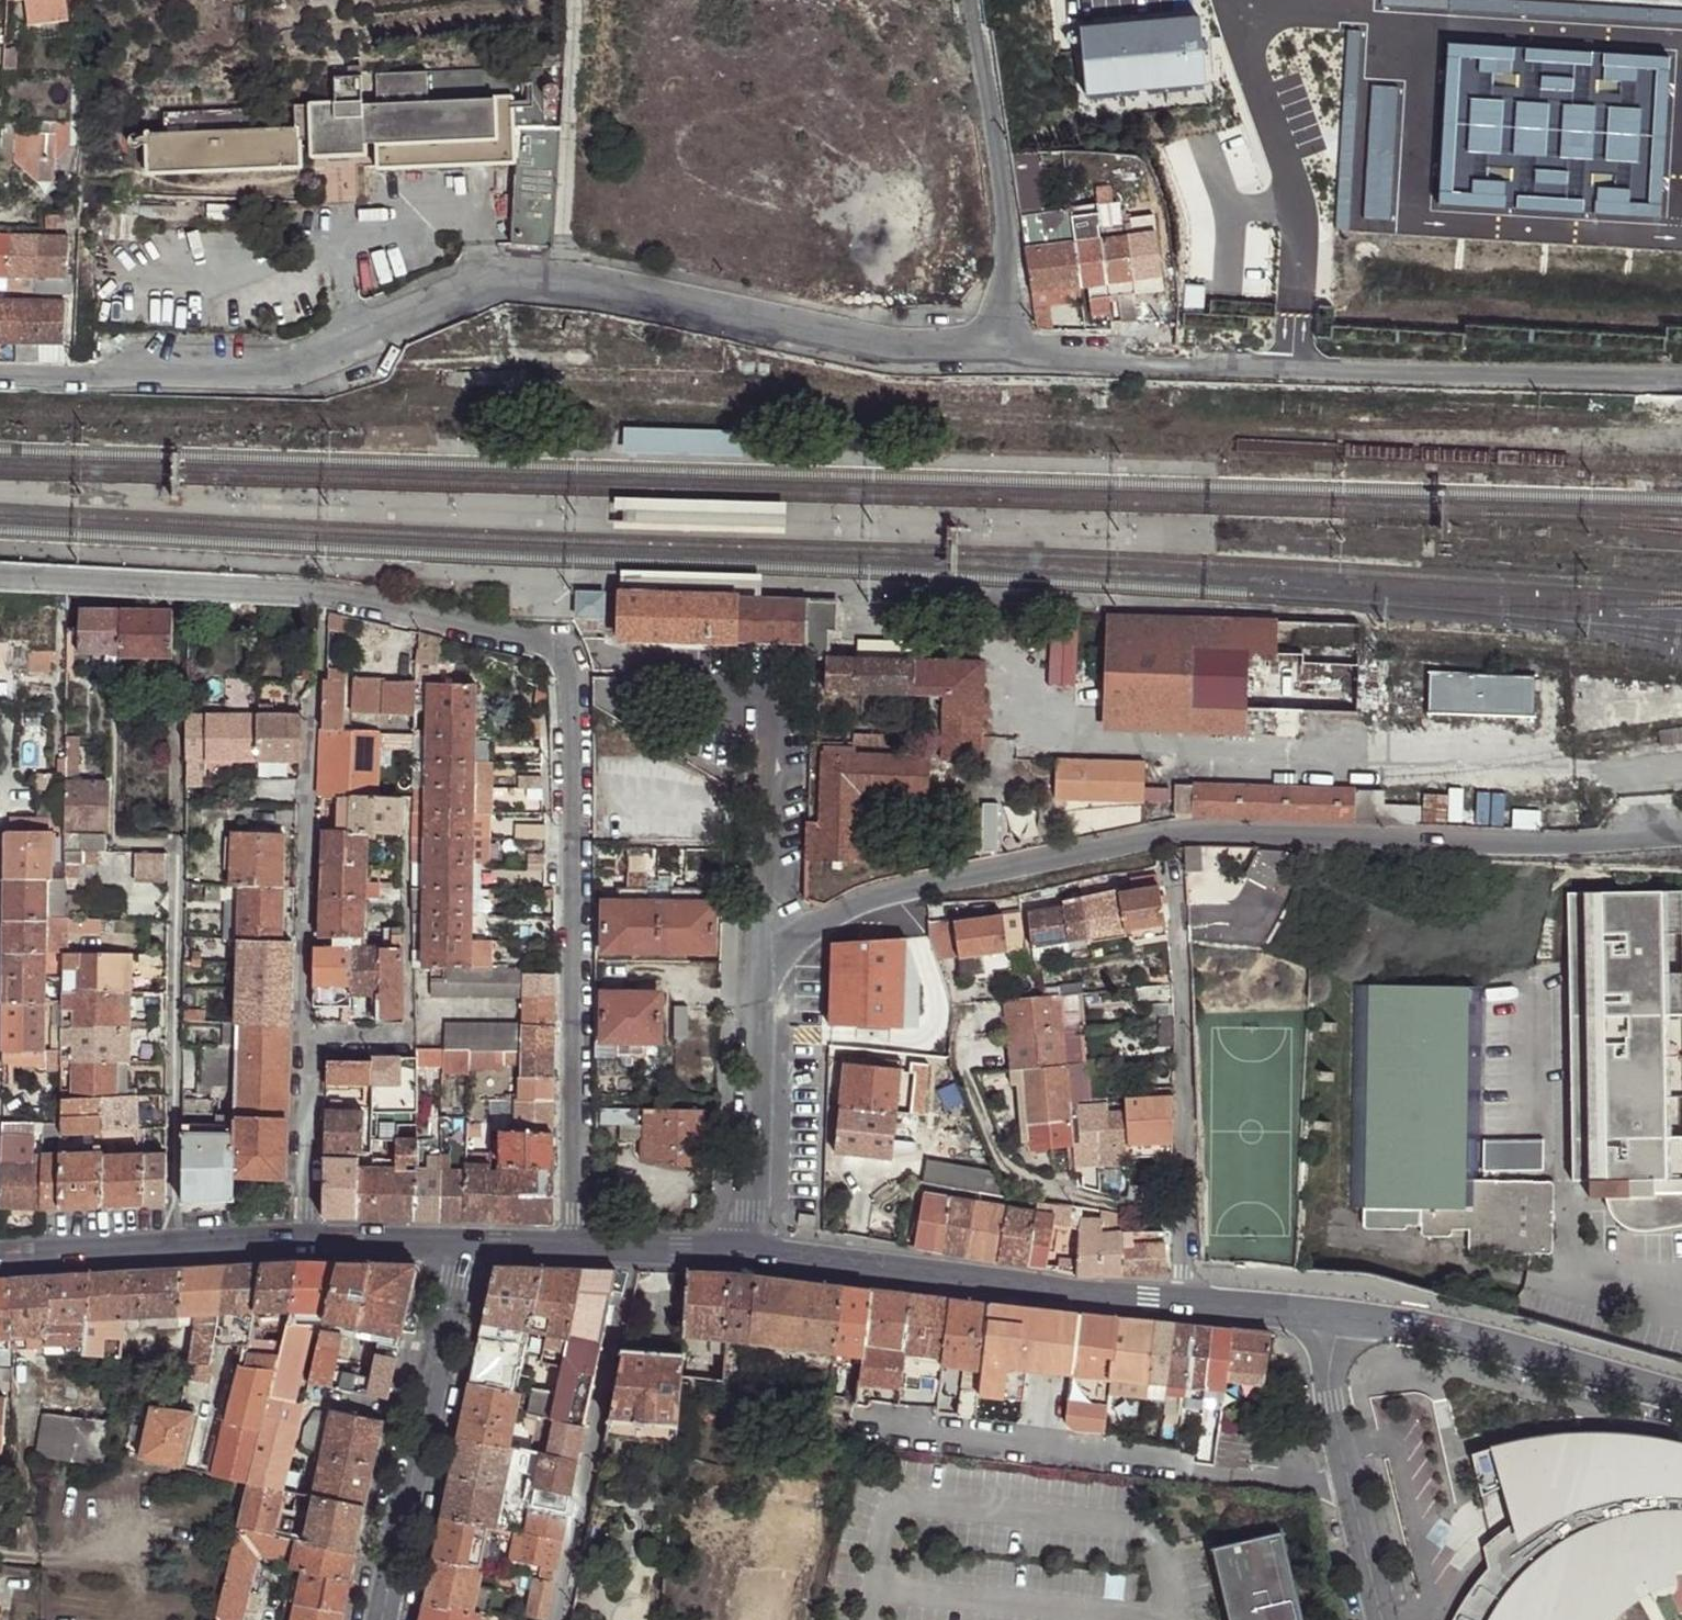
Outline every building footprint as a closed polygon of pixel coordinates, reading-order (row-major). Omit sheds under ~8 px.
[(63,19),(61,0),(19,0),(22,24),(63,19)] [(1239,19),(1116,27),(1120,96),(1243,88),(1239,19)] [(1113,30),(1092,31),(1098,97),(1119,95),(1113,30)] [(126,65),(130,50),(118,46),(114,61),(126,65)] [(166,63),(169,58),(164,54),(160,60),(166,63)] [(555,246),(561,126),(545,126),(544,68),(335,78),(336,105),(309,105),(309,110),(296,110),(296,126),(289,127),(288,114),(278,114),(277,108),(164,113),(165,133),(139,133),(135,136),(131,142),(135,146),(145,146),(146,172),(148,176),(152,177),(304,168),(304,140),(311,140),(312,157),(314,160),(369,157),(369,146),(375,145),(376,168),(380,170),(517,165),(515,244),(555,246)] [(0,125),(0,154),(13,155),(13,159),(34,180),(52,181),(53,160),(68,150),(69,128),(39,127),(38,137),(19,136),(19,126),(0,125)] [(1026,155),(1029,212),(1052,211),(1049,154),(1026,155)] [(367,204),(366,166),(356,165),(359,204),(367,204)] [(1096,186),(1112,183),(1110,170),(1094,173),(1096,186)] [(1113,185),(1098,188),(1100,204),(1115,202),(1113,185)] [(1240,242),(1254,241),(1253,205),(1247,205),(1247,192),(1213,194),(1213,208),(1209,209),(1211,259),(1240,256),(1240,242)] [(1123,204),(1101,206),(1104,227),(1125,224),(1123,204)] [(1098,205),(1073,208),(1076,230),(1101,227),(1098,205)] [(175,220),(175,206),(143,206),(143,220),(175,220)] [(205,223),(234,222),(234,206),(205,206),(205,223)] [(1072,238),(1068,209),(1024,216),(1028,244),(1072,238)] [(46,227),(65,228),(66,215),(46,214),(46,227)] [(78,228),(78,216),(66,215),(65,228),(78,228)] [(110,238),(135,237),(134,215),(109,215),(110,238)] [(1146,235),(1158,235),(1156,222),(1144,224),(1146,235)] [(1129,238),(1128,226),(1102,229),(1103,241),(1129,238)] [(1103,241),(1102,229),(1075,232),(1076,243),(1103,241)] [(0,235),(0,275),(69,277),(70,236),(0,235)] [(1134,281),(1163,278),(1158,235),(1146,235),(1129,238),(1134,281)] [(1109,284),(1134,281),(1129,238),(1103,241),(1109,284)] [(1081,288),(1109,284),(1103,241),(1076,243),(1081,288)] [(1254,255),(1254,241),(1240,242),(1240,256),(1254,255)] [(1032,293),(1081,288),(1076,243),(1063,244),(1027,248),(1029,261),(1032,293)] [(0,275),(0,290),(68,292),(69,277),(0,275)] [(1121,301),(1136,299),(1134,281),(1109,284),(1110,295),(1110,302),(1121,301)] [(1049,309),(1081,306),(1081,288),(1032,293),(1034,305),(1048,305),(1049,309)] [(1123,324),(1138,323),(1136,299),(1121,301),(1123,324)] [(17,343),(19,300),(0,300),(0,342),(17,343)] [(17,343),(41,343),(41,301),(19,300),(17,343)] [(41,301),(41,343),(66,345),(67,301),(41,301)] [(1038,330),(1051,330),(1049,309),(1048,305),(1034,305),(1038,330)] [(622,453),(692,455),(693,433),(623,431),(622,453)] [(693,433),(692,455),(741,456),(742,434),(693,433)] [(705,502),(618,498),(615,529),(703,534),(705,502)] [(734,535),(736,502),(705,502),(703,534),(734,535)] [(788,504),(736,502),(734,535),(786,537),(788,504)] [(739,596),(761,597),(762,574),(621,570),(621,591),(739,594),(739,596)] [(604,591),(578,590),(578,614),(604,615),(604,591)] [(739,594),(621,591),(618,591),(617,643),(738,646),(738,643),(807,644),(808,604),(808,598),(761,597),(739,596),(739,594)] [(95,596),(69,594),(69,605),(94,606),(95,596)] [(825,655),(828,655),(829,629),(837,630),(837,604),(808,604),(807,644),(820,655),(825,655)] [(327,607),(327,622),(347,623),(348,609),(327,607)] [(92,654),(120,654),(120,611),(79,611),(80,654),(92,654)] [(120,654),(121,658),(127,658),(128,675),(167,675),(168,658),(173,658),(172,611),(120,611),(120,654)] [(1309,710),(1308,661),(1310,620),(1214,615),(1110,613),(1107,653),(1107,704),(1107,729),(1305,739),(1309,710)] [(831,655),(854,656),(855,637),(836,636),(833,636),(831,655)] [(854,656),(890,657),(891,637),(855,637),(854,656)] [(890,657),(912,657),(913,639),(891,637),(890,657)] [(0,642),(0,654),(9,654),(10,642),(0,642)] [(31,651),(31,670),(52,671),(52,651),(31,651)] [(813,688),(813,651),(793,651),(793,688),(804,688),(813,688)] [(109,665),(120,664),(121,658),(120,654),(92,654),(92,664),(103,666),(109,665)] [(828,655),(825,655),(826,688),(911,691),(912,657),(890,657),(854,656),(831,655),(828,655)] [(950,659),(912,657),(911,691),(949,693),(950,659)] [(949,693),(949,710),(980,710),(981,660),(950,659),(949,693)] [(1369,660),(1308,661),(1309,710),(1370,709),(1369,660)] [(448,662),(418,661),(417,682),(430,682),(447,683),(448,662)] [(1520,673),(1414,669),(1413,712),(1519,715),(1520,673)] [(325,679),(319,795),(330,795),(343,795),(350,796),(379,798),(380,756),(381,739),(381,734),(342,733),(343,710),(345,680),(341,680),(341,674),(329,674),(329,679),(325,679)] [(345,680),(343,710),(416,712),(416,710),(417,697),(417,682),(384,681),(384,679),(346,678),(345,680)] [(447,683),(430,682),(417,682),(417,697),(416,710),(429,710),(476,710),(476,684),(447,683)] [(551,686),(539,686),(539,702),(551,702),(551,686)] [(429,710),(416,710),(416,712),(416,721),(429,721),(429,710)] [(476,736),(476,710),(429,710),(429,721),(428,735),(476,736)] [(949,710),(942,719),(941,757),(979,758),(980,710),(949,710)] [(303,716),(188,715),(186,760),(207,760),(207,779),(232,779),(231,761),(302,761),(303,716)] [(829,739),(828,726),(818,727),(819,739),(829,739)] [(830,739),(849,739),(849,726),(830,726),(830,739)] [(854,729),(854,740),(882,740),(881,729),(854,729)] [(428,735),(416,735),(416,740),(416,745),(428,744),(428,735)] [(475,761),(476,736),(428,735),(428,744),(428,761),(475,761)] [(79,736),(66,736),(66,758),(66,782),(66,828),(106,829),(107,783),(74,782),(74,777),(78,777),(79,736)] [(416,740),(381,739),(380,756),(415,757),(416,745),(416,740)] [(927,791),(929,755),(826,751),(824,819),(823,839),(809,839),(809,856),(868,858),(869,841),(856,841),(858,789),(927,791)] [(207,760),(186,760),(186,779),(207,779),(207,760)] [(490,761),(475,761),(428,761),(416,761),(415,787),(428,787),(475,788),(490,788),(490,761)] [(1146,766),(1059,763),(1059,803),(1144,806),(1146,766)] [(533,788),(542,788),(541,775),(513,775),(513,788),(533,788)] [(1374,818),(1422,820),(1423,803),(1405,802),(1405,786),(1375,785),(1195,781),(1195,814),(1212,814),(1374,818)] [(1193,783),(1177,783),(1178,816),(1194,815),(1193,783)] [(1018,786),(982,786),(982,805),(1018,805),(1018,786)] [(1172,803),(1172,787),(1149,786),(1149,803),(1172,803)] [(490,788),(475,788),(428,787),(415,787),(415,797),(415,814),(427,813),(475,813),(489,813),(490,813),(490,788)] [(543,800),(543,788),(542,788),(533,788),(533,800),(543,800)] [(1425,824),(1448,825),(1449,792),(1426,792),(1425,824)] [(379,798),(350,796),(343,795),(330,795),(329,801),(341,802),(340,833),(351,833),(369,834),(403,836),(404,798),(396,798),(379,798)] [(474,838),(475,813),(427,813),(415,814),(415,824),(415,838),(427,838),(474,838)] [(489,838),(489,813),(475,813),(474,838),(489,838)] [(6,831),(5,877),(47,877),(51,877),(52,831),(50,831),(50,818),(9,817),(9,831),(6,831)] [(809,819),(809,839),(823,839),(824,819),(809,819)] [(513,838),(543,838),(542,824),(513,824),(513,838)] [(318,860),(318,865),(325,865),(368,866),(374,867),(374,860),(368,859),(369,834),(351,833),(340,833),(326,832),(325,860),(318,860)] [(65,834),(64,851),(73,852),(83,852),(105,852),(106,835),(65,834)] [(234,870),(233,886),(284,888),(286,835),(261,834),(261,838),(242,837),(240,870),(234,870)] [(236,834),(234,870),(240,870),(242,837),(261,838),(261,834),(236,834)] [(473,864),(474,838),(427,838),(415,838),(414,849),(414,864),(427,864),(473,864)] [(489,864),(489,838),(474,838),(473,864),(481,864),(489,864)] [(1185,849),(1186,875),(1200,874),(1198,848),(1185,849)] [(1272,889),(1291,851),(1254,849),(1242,873),(1272,889)] [(64,851),(64,876),(65,878),(79,879),(78,863),(72,862),(73,852),(64,851)] [(105,852),(83,852),(83,863),(109,863),(109,860),(136,861),(137,853),(105,852)] [(542,852),(525,852),(525,863),(542,863),(542,852)] [(169,853),(137,853),(136,861),(136,879),(168,879),(169,854),(169,853)] [(473,870),(473,864),(427,864),(414,864),(414,890),(473,889),(481,889),(481,870),(473,870)] [(1165,865),(1166,885),(1182,884),(1180,864),(1165,865)] [(325,865),(325,898),(366,900),(372,900),(395,901),(402,901),(403,891),(381,890),(382,883),(367,882),(368,866),(325,865)] [(374,867),(368,866),(367,882),(382,883),(382,867),(374,867)] [(1165,886),(1165,883),(1162,884),(1160,872),(1131,875),(1133,887),(1117,888),(1118,893),(1122,929),(1170,924),(1168,906),(1165,888),(1165,886)] [(47,877),(47,919),(65,919),(65,902),(65,895),(65,878),(64,876),(51,877),(47,877)] [(5,877),(5,918),(47,919),(47,877),(5,877)] [(1085,887),(1097,884),(1095,878),(1084,881),(1085,887)] [(233,886),(211,885),(210,898),(224,899),(242,900),(241,941),(282,942),(284,888),(233,886)] [(1571,886),(1569,1174),(1586,1174),(1586,1191),(1602,1191),(1603,1198),(1605,1205),(1609,1212),(1613,1217),(1622,1223),(1628,1225),(1633,1234),(1681,1230),(1681,1152),(1657,1152),(1657,1134),(1663,1134),(1664,942),(1658,942),(1658,929),(1681,929),(1681,886),(1571,886)] [(596,901),(595,947),(712,948),(713,902),(697,901),(698,887),(671,887),(671,902),(644,901),(644,887),(619,887),(619,901),(596,901)] [(1117,888),(1083,895),(1090,936),(1122,929),(1118,893),(1117,888)] [(473,915),(473,889),(414,890),(414,915),(473,915)] [(1083,895),(1062,899),(1062,907),(1068,940),(1090,936),(1083,895)] [(340,944),(340,949),(353,949),(368,949),(369,940),(370,939),(370,933),(364,933),(366,900),(325,898),(324,932),(316,931),(316,939),(324,939),(324,944),(340,944)] [(224,940),(241,941),(242,900),(224,899),(224,940)] [(1068,940),(1062,907),(1029,913),(1033,946),(1068,940)] [(1024,949),(1019,914),(1002,916),(955,922),(955,933),(960,958),(1024,949)] [(472,940),(473,915),(414,915),(415,940),(425,940),(472,940)] [(4,951),(63,952),(68,953),(69,934),(101,934),(101,920),(65,919),(47,919),(5,918),(4,951)] [(933,935),(932,938),(937,960),(960,958),(955,933),(955,922),(932,923),(933,935)] [(387,928),(387,950),(402,950),(402,929),(387,928)] [(1658,929),(1658,942),(1664,942),(1663,1134),(1657,1134),(1657,1152),(1681,1152),(1681,929),(1658,929)] [(472,964),(472,940),(425,940),(415,940),(416,969),(431,969),(471,969),(472,964)] [(490,965),(490,940),(472,940),(472,964),(490,965)] [(293,969),(293,943),(282,942),(241,941),(240,963),(293,969)] [(923,981),(905,941),(833,946),(832,1028),(921,1034),(923,981)] [(345,1023),(352,1023),(352,995),(353,949),(340,949),(316,949),(316,1007),(345,1007),(345,1023)] [(368,949),(353,949),(352,995),(375,995),(374,1017),(380,1018),(381,949),(368,949)] [(387,950),(381,949),(380,1018),(380,1024),(404,1023),(402,950),(387,950)] [(4,951),(4,1003),(46,1002),(46,984),(51,984),(51,974),(46,973),(47,958),(63,958),(63,952),(4,951)] [(78,966),(78,990),(118,991),(130,991),(132,955),(68,953),(63,952),(63,958),(63,966),(78,966)] [(161,955),(141,955),(141,964),(160,964),(161,955)] [(1038,961),(1026,961),(1024,962),(1024,976),(1039,975),(1038,961)] [(292,991),(293,969),(240,963),(239,989),(292,991)] [(524,997),(524,996),(524,974),(526,974),(526,969),(471,969),(431,969),(431,997),(524,997)] [(555,997),(555,974),(530,973),(531,969),(526,969),(526,974),(524,974),(524,996),(555,997)] [(1420,1206),(1421,1223),(1426,1233),(1457,1232),(1454,1224),(1473,1223),(1474,1243),(1479,1250),(1550,1247),(1556,1240),(1553,1179),(1553,1176),(1548,1171),(1478,1174),(1479,981),(1347,981),(1349,1209),(1363,1209),(1363,1230),(1408,1229),(1408,1223),(1407,1207),(1420,1206)] [(1084,982),(1063,984),(1064,992),(1084,991),(1084,982)] [(1172,984),(1146,986),(1147,999),(1172,998),(1172,984)] [(291,1026),(292,991),(239,989),(238,1024),(291,1026)] [(74,990),(74,1026),(117,1026),(129,1026),(130,1008),(117,1008),(118,991),(78,990),(74,990)] [(130,991),(118,991),(117,1008),(130,1008),(130,991)] [(616,1053),(644,1052),(644,1038),(658,1038),(659,992),(595,991),(596,1038),(616,1038),(616,1053)] [(1059,994),(1062,1026),(1083,1025),(1085,1024),(1082,992),(1059,994)] [(1005,1000),(1007,1031),(1062,1026),(1059,994),(1041,995),(1005,1000)] [(555,1028),(555,997),(524,996),(524,997),(524,1023),(524,1025),(555,1028)] [(4,1003),(3,1063),(46,1062),(46,1002),(4,1003)] [(1149,1005),(1150,1019),(1160,1018),(1173,1017),(1172,1003),(1149,1005)] [(182,1021),(198,1022),(199,1012),(183,1011),(182,1021)] [(1173,1017),(1160,1018),(1161,1035),(1174,1034),(1173,1017)] [(236,1096),(238,1024),(219,1023),(219,1029),(225,1029),(224,1047),(201,1046),(200,1094),(236,1096)] [(523,1043),(524,1025),(524,1023),(447,1024),(447,1047),(471,1045),(509,1044),(521,1043),(523,1043)] [(285,1181),(291,1026),(238,1024),(236,1096),(236,1104),(235,1117),(234,1136),(233,1179),(234,1179),(285,1181)] [(555,1044),(555,1028),(524,1025),(523,1043),(523,1044),(555,1044)] [(1062,1026),(1066,1065),(1086,1062),(1083,1025),(1062,1026)] [(74,1026),(73,1061),(117,1062),(128,1062),(129,1026),(117,1026),(74,1026)] [(1024,1068),(1066,1065),(1062,1026),(1007,1031),(1012,1069),(1024,1068)] [(62,1044),(62,1031),(54,1031),(54,1049),(61,1049),(62,1044)] [(1174,1047),(1174,1034),(1161,1035),(1161,1048),(1174,1047)] [(519,1099),(521,1043),(509,1044),(510,1099),(519,1099)] [(554,1075),(555,1044),(523,1044),(521,1075),(554,1075)] [(470,1067),(471,1045),(447,1047),(445,1047),(444,1061),(464,1062),(464,1067),(470,1067)] [(378,1057),(373,1055),(372,1055),(371,1062),(373,1062),(372,1084),(374,1103),(371,1151),(397,1152),(397,1140),(417,1139),(419,1074),(419,1059),(378,1057)] [(330,1060),(329,1082),(372,1084),(373,1062),(371,1062),(330,1060)] [(62,1092),(62,1099),(102,1098),(135,1097),(135,1091),(126,1092),(126,1091),(116,1091),(117,1062),(73,1061),(73,1092),(62,1092)] [(840,1106),(897,1111),(901,1068),(884,1066),(844,1063),(840,1106)] [(1030,1125),(1072,1121),(1070,1101),(1066,1065),(1024,1068),(1030,1125)] [(554,1075),(521,1075),(520,1099),(554,1099),(554,1075)] [(1171,1142),(1172,1108),(1173,1093),(1124,1097),(1125,1111),(1129,1144),(1171,1142)] [(135,1097),(102,1098),(102,1129),(138,1128),(137,1101),(144,1102),(144,1104),(160,1104),(160,1096),(135,1097)] [(62,1114),(61,1122),(61,1134),(96,1132),(96,1146),(95,1146),(95,1151),(61,1154),(61,1209),(102,1207),(102,1151),(102,1146),(102,1129),(102,1098),(62,1099),(62,1114)] [(554,1099),(520,1099),(519,1099),(517,1131),(553,1133),(554,1099)] [(331,1101),(331,1110),(341,1111),(342,1101),(331,1101)] [(183,1102),(183,1115),(213,1116),(213,1103),(183,1102)] [(235,1117),(236,1104),(218,1104),(217,1117),(235,1117)] [(1076,1164),(1101,1164),(1101,1158),(1100,1146),(1100,1128),(1110,1127),(1108,1112),(1108,1105),(1079,1109),(1082,1147),(1074,1148),(1076,1164)] [(653,1107),(654,1162),(719,1161),(718,1106),(653,1107)] [(893,1159),(897,1111),(840,1106),(835,1153),(893,1159)] [(653,1138),(652,1109),(611,1110),(611,1124),(631,1124),(631,1138),(653,1138)] [(327,1110),(325,1150),(363,1151),(365,1112),(341,1111),(331,1110),(327,1110)] [(1101,1164),(1130,1165),(1129,1157),(1129,1156),(1129,1144),(1125,1111),(1108,1112),(1110,1127),(1100,1128),(1100,1146),(1101,1158),(1101,1164)] [(468,1117),(443,1117),(442,1158),(440,1222),(464,1222),(466,1165),(467,1165),(467,1150),(468,1123),(468,1117)] [(1032,1146),(1073,1143),(1072,1121),(1030,1125),(1031,1140),(1032,1146)] [(2,1122),(0,1206),(23,1208),(27,1122),(2,1122)] [(36,1122),(27,1122),(23,1208),(42,1208),(43,1155),(35,1155),(36,1122)] [(55,1122),(45,1122),(45,1134),(61,1134),(61,1122),(55,1122)] [(490,1122),(468,1123),(467,1150),(489,1150),(490,1122)] [(233,1179),(234,1136),(218,1135),(219,1126),(202,1126),(201,1135),(190,1134),(190,1126),(183,1127),(183,1203),(233,1201),(234,1179),(233,1179)] [(138,1128),(102,1129),(102,1146),(138,1145),(138,1128)] [(502,1160),(497,1160),(497,1167),(524,1167),(554,1168),(553,1133),(517,1131),(502,1130),(502,1160)] [(1546,1133),(1486,1133),(1486,1165),(1546,1165),(1546,1133)] [(417,1139),(397,1140),(397,1152),(396,1169),(395,1220),(416,1220),(417,1170),(417,1139)] [(1171,1142),(1129,1144),(1129,1156),(1129,1157),(1170,1154),(1171,1142)] [(108,1151),(102,1151),(102,1207),(143,1205),(143,1155),(108,1157),(108,1151)] [(61,1154),(43,1155),(42,1208),(42,1210),(61,1209),(61,1154)] [(167,1154),(143,1155),(143,1205),(166,1204),(167,1154)] [(323,1218),(355,1219),(357,1168),(357,1157),(325,1156),(323,1218)] [(428,1171),(417,1170),(416,1220),(440,1222),(442,1158),(428,1157),(428,1171)] [(997,1172),(929,1158),(926,1184),(1007,1198),(997,1172)] [(491,1166),(467,1165),(466,1165),(464,1222),(489,1222),(491,1171),(491,1166)] [(524,1167),(497,1167),(497,1171),(495,1222),(522,1223),(524,1167)] [(553,1224),(554,1168),(524,1167),(522,1223),(553,1224)] [(357,1168),(355,1219),(395,1220),(396,1169),(357,1168)] [(1083,1186),(1100,1190),(1100,1176),(1100,1173),(1093,1174),(1093,1179),(1082,1177),(1083,1186)] [(1100,1190),(1113,1193),(1116,1180),(1100,1176),(1100,1190)] [(945,1251),(953,1199),(924,1194),(914,1246),(945,1251)] [(1008,1207),(953,1199),(945,1251),(998,1261),(1008,1207)] [(1066,1203),(1039,1199),(1037,1211),(1053,1215),(1052,1225),(1062,1226),(1063,1223),(1066,1203)] [(1082,1205),(1066,1203),(1063,1223),(1079,1225),(1081,1219),(1082,1205)] [(1408,1223),(1421,1223),(1420,1206),(1407,1207),(1408,1223)] [(1037,1211),(1008,1207),(998,1261),(1027,1265),(1031,1243),(1049,1246),(1052,1225),(1053,1215),(1037,1211)] [(1103,1231),(1103,1220),(1105,1210),(1102,1209),(1101,1220),(1081,1219),(1079,1225),(1079,1236),(1078,1247),(1077,1276),(1102,1274),(1103,1231)] [(1122,1213),(1105,1210),(1103,1220),(1103,1231),(1122,1231),(1122,1222),(1122,1213)] [(799,1214),(798,1226),(814,1227),(814,1215),(799,1214)] [(656,1225),(670,1226),(670,1216),(657,1215),(656,1225)] [(1122,1231),(1103,1231),(1102,1274),(1126,1273),(1124,1231),(1122,1231)] [(1165,1232),(1124,1231),(1126,1273),(1168,1271),(1165,1232)] [(1078,1247),(1079,1236),(1071,1236),(1069,1247),(1078,1247)] [(1027,1265),(1045,1267),(1049,1246),(1031,1243),(1027,1265)] [(1077,1276),(1078,1247),(1069,1247),(1064,1247),(1059,1253),(1057,1272),(1077,1276)] [(256,1313),(289,1314),(301,1262),(262,1264),(256,1313)] [(275,1371),(270,1395),(292,1401),(312,1314),(326,1314),(337,1263),(301,1262),(289,1314),(281,1344),(275,1371)] [(326,1314),(325,1320),(357,1326),(369,1264),(337,1263),(326,1314)] [(227,1342),(250,1342),(250,1340),(256,1313),(262,1264),(243,1265),(228,1266),(219,1313),(218,1324),(215,1342),(227,1342)] [(369,1264),(357,1326),(383,1332),(402,1336),(416,1265),(369,1264)] [(228,1266),(185,1269),(182,1314),(199,1313),(219,1313),(228,1266)] [(529,1332),(542,1269),(494,1267),(470,1384),(500,1390),(506,1365),(521,1369),(524,1359),(529,1332)] [(182,1314),(185,1269),(173,1269),(162,1270),(160,1315),(182,1314)] [(582,1270),(542,1269),(529,1332),(546,1336),(540,1365),(544,1366),(539,1393),(556,1396),(569,1333),(582,1270)] [(128,1272),(124,1317),(158,1315),(160,1315),(162,1270),(128,1272)] [(612,1290),(616,1271),(582,1270),(569,1333),(602,1342),(612,1290)] [(628,1273),(623,1272),(616,1271),(612,1290),(620,1292),(624,1293),(628,1273)] [(88,1319),(124,1317),(128,1272),(91,1274),(88,1319)] [(685,1338),(726,1341),(731,1275),(689,1272),(685,1338)] [(67,1343),(86,1343),(88,1319),(91,1274),(53,1276),(49,1338),(48,1345),(67,1343)] [(726,1341),(749,1345),(755,1277),(731,1275),(726,1341)] [(11,1339),(49,1338),(53,1276),(33,1277),(9,1278),(11,1339)] [(749,1345),(832,1357),(843,1288),(807,1284),(755,1277),(749,1345)] [(11,1339),(9,1278),(0,1279),(0,1338),(11,1339)] [(832,1357),(860,1362),(869,1290),(843,1288),(832,1357)] [(857,1384),(899,1390),(903,1364),(904,1354),(910,1296),(885,1292),(869,1290),(860,1362),(857,1384)] [(904,1354),(939,1358),(944,1300),(910,1296),(904,1354)] [(963,1371),(979,1372),(985,1313),(986,1304),(944,1300),(939,1358),(938,1367),(963,1371)] [(1026,1317),(1027,1309),(986,1304),(985,1313),(1026,1317)] [(1061,1313),(1027,1309),(1026,1317),(1059,1321),(1061,1313)] [(197,1322),(199,1313),(182,1314),(160,1315),(158,1315),(159,1326),(167,1326),(197,1324),(197,1322)] [(218,1324),(219,1313),(199,1313),(197,1322),(218,1324)] [(976,1396),(1013,1401),(1026,1317),(985,1313),(979,1372),(976,1396)] [(1063,1322),(1079,1324),(1080,1315),(1065,1313),(1063,1322)] [(281,1331),(282,1315),(264,1315),(264,1330),(281,1331)] [(1073,1365),(1110,1369),(1117,1320),(1080,1315),(1079,1324),(1073,1365)] [(85,1355),(121,1357),(124,1317),(88,1319),(86,1343),(85,1355)] [(1027,1372),(1053,1374),(1059,1321),(1026,1317),(1013,1401),(1023,1403),(1027,1372)] [(1117,1382),(1147,1384),(1147,1383),(1155,1323),(1136,1322),(1117,1320),(1110,1369),(1109,1381),(1117,1382)] [(1053,1374),(1056,1374),(1063,1322),(1059,1321),(1053,1374)] [(218,1324),(197,1322),(197,1324),(191,1362),(211,1363),(215,1342),(218,1324)] [(1056,1374),(1071,1376),(1073,1365),(1079,1324),(1063,1322),(1056,1374)] [(1147,1383),(1165,1384),(1172,1325),(1155,1323),(1147,1383)] [(1165,1384),(1185,1386),(1193,1328),(1172,1325),(1165,1384)] [(373,1340),(374,1331),(358,1328),(357,1337),(373,1340)] [(1185,1386),(1204,1388),(1211,1330),(1193,1328),(1185,1386)] [(323,1329),(311,1383),(388,1399),(402,1336),(383,1332),(373,1379),(358,1376),(360,1367),(336,1363),(342,1332),(323,1329)] [(1204,1388),(1223,1390),(1224,1383),(1229,1331),(1211,1330),(1204,1388)] [(1229,1331),(1224,1383),(1262,1386),(1265,1372),(1270,1335),(1229,1331)] [(602,1342),(569,1333),(556,1396),(551,1419),(584,1426),(602,1342)] [(354,1361),(358,1339),(345,1337),(341,1359),(354,1361)] [(11,1349),(11,1339),(0,1338),(0,1349),(11,1349)] [(246,1365),(275,1371),(281,1344),(250,1340),(250,1342),(246,1365)] [(66,1354),(85,1355),(86,1343),(67,1343),(66,1354)] [(609,1421),(677,1428),(681,1375),(682,1366),(683,1354),(623,1349),(609,1421)] [(922,1366),(938,1367),(939,1358),(904,1354),(903,1364),(922,1366)] [(520,1376),(531,1379),(533,1380),(535,1361),(524,1359),(521,1369),(520,1376)] [(211,1363),(191,1362),(172,1361),(169,1390),(182,1393),(178,1408),(153,1403),(140,1460),(181,1469),(178,1481),(189,1483),(192,1469),(182,1466),(192,1421),(202,1422),(211,1363)] [(248,1482),(248,1481),(258,1440),(270,1395),(275,1371),(246,1365),(234,1362),(232,1372),(238,1373),(214,1468),(207,1466),(205,1473),(248,1482)] [(903,1364),(899,1390),(919,1391),(922,1366),(903,1364)] [(712,1365),(710,1380),(724,1382),(724,1367),(712,1365)] [(1067,1403),(1106,1408),(1107,1396),(1108,1387),(1109,1381),(1110,1369),(1073,1365),(1071,1376),(1067,1403)] [(682,1366),(681,1375),(690,1376),(690,1366),(682,1366)] [(938,1367),(937,1384),(961,1387),(963,1371),(938,1367)] [(2,1379),(13,1378),(13,1373),(13,1368),(3,1368),(2,1379)] [(958,1418),(975,1420),(976,1396),(979,1372),(963,1371),(961,1387),(958,1418)] [(13,1381),(21,1382),(21,1372),(13,1373),(13,1378),(13,1381)] [(29,1397),(28,1381),(21,1382),(13,1381),(14,1398),(29,1397)] [(1107,1396),(1146,1400),(1147,1391),(1147,1384),(1117,1382),(1109,1381),(1108,1387),(1107,1396)] [(1147,1391),(1164,1394),(1165,1384),(1147,1383),(1147,1384),(1147,1391)] [(521,1394),(516,1392),(516,1394),(508,1392),(500,1390),(470,1384),(465,1407),(516,1418),(521,1394)] [(516,1392),(518,1386),(510,1384),(508,1392),(516,1394),(516,1392)] [(1164,1394),(1185,1394),(1185,1386),(1165,1384),(1164,1394)] [(1183,1414),(1201,1416),(1202,1407),(1204,1388),(1185,1386),(1185,1394),(1183,1414)] [(1202,1407),(1221,1409),(1223,1390),(1204,1388),(1202,1407)] [(551,1419),(556,1396),(539,1393),(532,1391),(527,1415),(530,1416),(538,1418),(539,1416),(550,1419),(551,1419)] [(270,1395),(258,1440),(288,1447),(299,1403),(292,1401),(270,1395)] [(1070,1432),(1103,1435),(1106,1408),(1067,1403),(1064,1425),(1070,1432)] [(38,1451),(102,1466),(112,1420),(47,1406),(38,1451)] [(510,1448),(515,1422),(516,1418),(465,1407),(459,1437),(510,1448)] [(323,1454),(374,1465),(383,1420),(333,1410),(323,1454)] [(537,1426),(538,1418),(530,1416),(528,1425),(537,1426)] [(584,1426),(551,1419),(550,1419),(547,1435),(543,1455),(577,1462),(584,1426)] [(609,1421),(606,1436),(676,1441),(677,1428),(609,1421)] [(1221,1424),(1217,1455),(1233,1457),(1238,1426),(1221,1424)] [(536,1432),(537,1426),(528,1425),(522,1450),(531,1452),(536,1432)] [(547,1435),(536,1432),(531,1452),(543,1455),(547,1435)] [(543,1455),(531,1452),(522,1450),(510,1448),(459,1437),(442,1517),(490,1526),(496,1527),(507,1529),(509,1514),(499,1512),(510,1460),(518,1461),(517,1466),(539,1471),(532,1505),(531,1505),(526,1533),(562,1540),(577,1462),(543,1455)] [(1465,1458),(1477,1500),(1527,1485),(1544,1516),(1487,1543),(1504,1551),(1483,1579),(1460,1613),(1455,1619),(1573,1619),(1577,1611),(1589,1593),(1603,1580),(1619,1567),(1641,1558),(1659,1553),(1678,1552),(1681,1552),(1681,1449),(1668,1445),(1589,1437),(1520,1443),(1465,1458)] [(248,1481),(279,1487),(283,1468),(288,1447),(258,1440),(248,1481)] [(301,1461),(304,1450),(297,1448),(294,1459),(301,1461)] [(366,1506),(374,1465),(323,1454),(314,1495),(366,1506)] [(1217,1455),(1216,1466),(1231,1468),(1233,1457),(1217,1455)] [(285,1489),(299,1492),(304,1472),(283,1468),(279,1487),(285,1489)] [(240,1517),(237,1528),(273,1536),(285,1489),(279,1487),(248,1481),(248,1482),(240,1517)] [(285,1489),(273,1536),(355,1553),(366,1506),(314,1495),(299,1492),(285,1489)] [(485,1553),(490,1526),(442,1517),(433,1558),(481,1568),(485,1553)] [(495,1533),(496,1527),(490,1526),(485,1553),(490,1554),(495,1533)] [(509,1535),(510,1530),(507,1529),(496,1527),(495,1533),(509,1535)] [(216,1619),(241,1619),(244,1610),(257,1554),(294,1562),(292,1570),(304,1572),(293,1619),(341,1619),(355,1553),(273,1536),(237,1528),(216,1619)] [(556,1570),(562,1540),(526,1533),(516,1531),(510,1561),(541,1567),(556,1570)] [(1288,1531),(1211,1550),(1214,1550),(1231,1619),(1309,1619),(1288,1531)] [(477,1592),(481,1568),(433,1558),(424,1603),(473,1613),(477,1592)] [(554,1583),(556,1570),(541,1567),(538,1579),(554,1583)] [(554,1583),(538,1579),(498,1571),(495,1583),(532,1591),(526,1618),(538,1619),(546,1619),(554,1583)] [(477,1592),(473,1613),(484,1615),(488,1594),(477,1592)] [(497,1618),(473,1613),(424,1603),(420,1619),(497,1619),(497,1618)] [(244,1610),(241,1619),(252,1619),(254,1612),(244,1610)]
